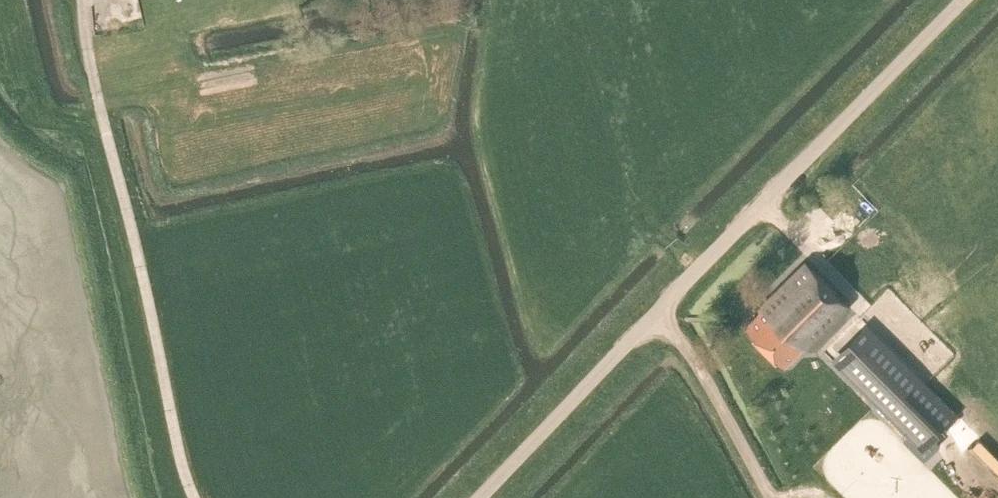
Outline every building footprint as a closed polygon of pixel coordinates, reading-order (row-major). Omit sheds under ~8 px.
[(744,326),(760,342),(760,346),(763,349),(768,349),(783,365),(801,347),(803,349),(848,305),(804,261),(757,308),(760,311),(744,326)] [(867,324),(832,360),(905,434),(939,397),(867,324)] [(971,488),(978,497),(992,497),(980,481),(971,488)]
